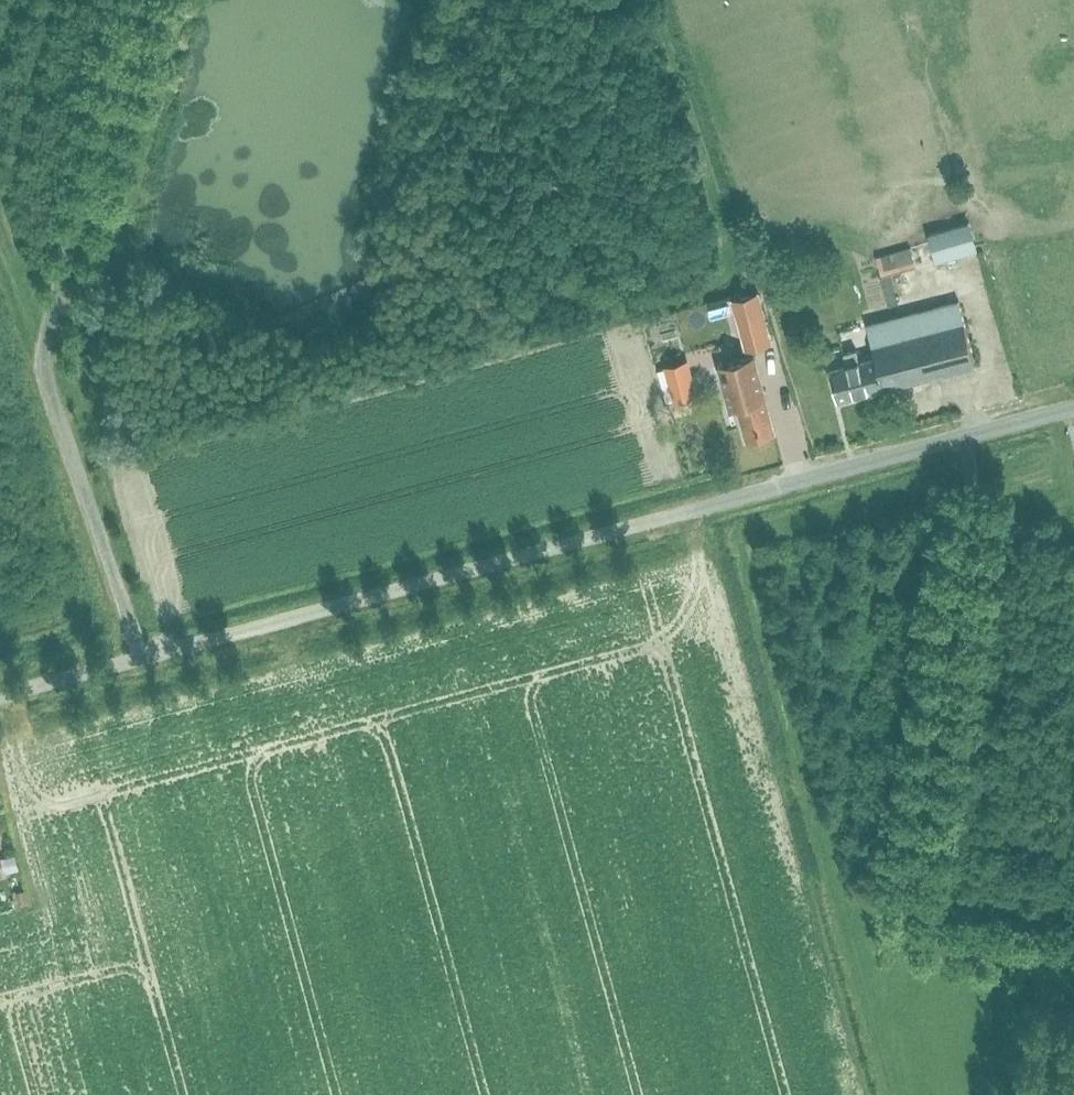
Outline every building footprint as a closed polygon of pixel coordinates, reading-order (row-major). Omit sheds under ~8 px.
[(937,259),(977,248),(969,222),(930,233),(937,259)] [(877,256),(882,274),(916,265),(911,246),(877,256)] [(746,347),(772,340),(759,291),(733,298),(746,347)] [(844,352),(848,365),(831,370),(839,401),(976,363),(958,300),(866,325),(875,357),(860,361),(857,348),(844,352)] [(775,430),(755,355),(719,364),(730,407),(738,405),(747,437),(775,430)] [(689,360),(666,366),(674,401),(698,395),(689,360)]
